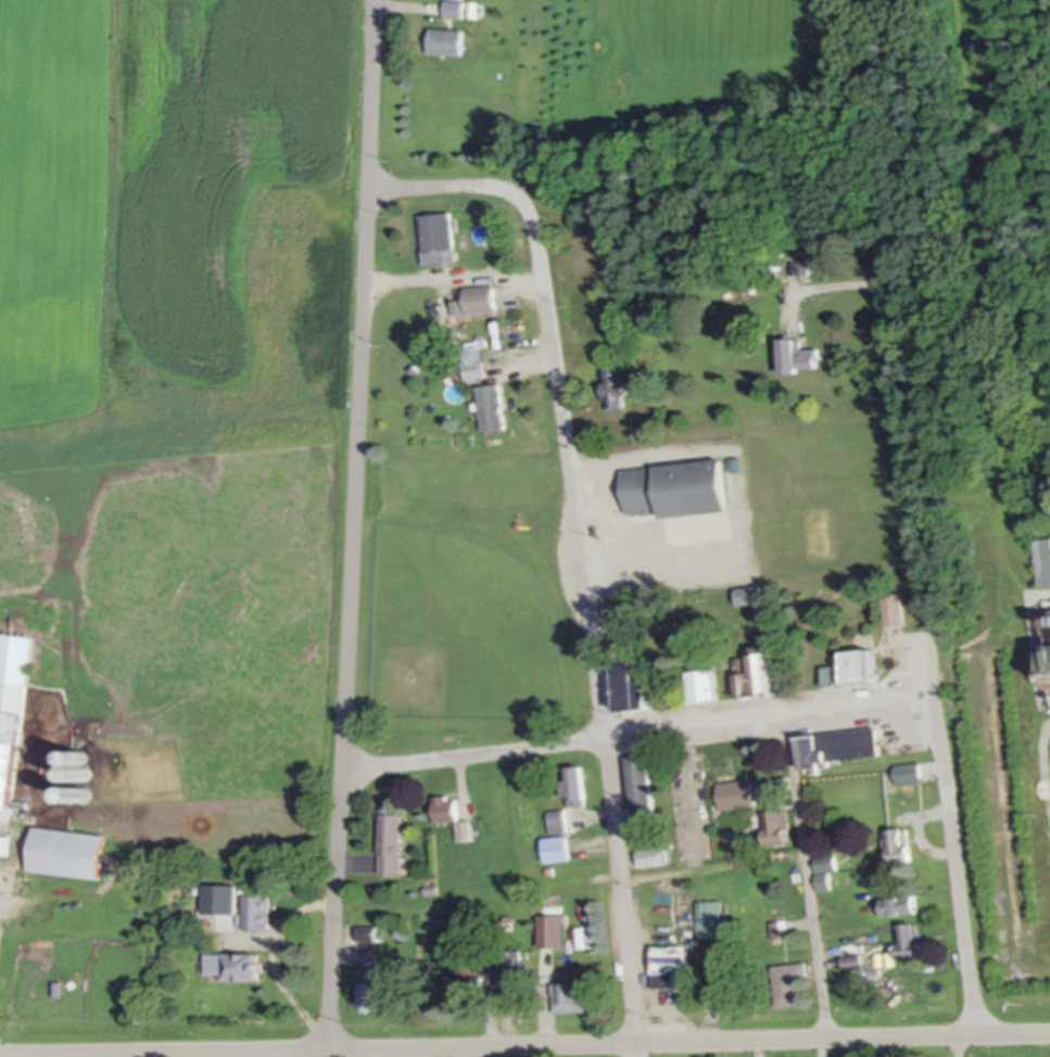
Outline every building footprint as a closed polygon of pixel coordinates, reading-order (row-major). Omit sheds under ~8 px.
[(465,0),(445,0),(445,15),(465,15),(465,0)] [(429,51),(464,51),(464,28),(429,28),(429,51)] [(420,214),(425,263),(456,260),(452,211),(420,214)] [(797,256),(799,274),(810,272),(808,255),(797,256)] [(496,284),(465,285),(465,299),(453,299),(453,312),(497,311),(496,284)] [(780,368),(818,367),(818,346),(802,347),(802,337),(779,337),(780,368)] [(484,375),(482,346),(462,348),(465,377),(484,375)] [(603,365),(604,408),(623,408),(622,364),(603,365)] [(477,385),(484,430),(506,426),(499,382),(477,385)] [(620,466),(624,512),(658,509),(659,516),(725,511),(721,458),(620,466)] [(1033,538),(1037,585),(1049,584),(1049,537),(1033,538)] [(763,599),(760,583),(734,587),(736,603),(763,599)] [(902,622),(900,591),(881,592),(883,623),(902,622)] [(624,618),(623,600),(610,600),(610,618),(624,618)] [(0,632),(0,820),(11,821),(29,634),(0,632)] [(840,649),(841,661),(821,663),(823,683),(877,678),(874,646),(840,649)] [(737,692),(781,690),(780,669),(771,670),(770,651),(748,652),(749,671),(737,671),(737,692)] [(616,709),(650,708),(649,675),(634,676),(633,661),(614,662),(616,709)] [(687,669),(690,699),(715,696),(712,667),(687,669)] [(798,763),(878,756),(875,726),(795,733),(798,763)] [(648,753),(626,755),(631,820),(653,818),(648,753)] [(895,781),(919,781),(919,762),(895,762),(895,781)] [(564,805),(585,803),(580,764),(565,766),(567,779),(561,780),(564,805)] [(433,795),(433,820),(457,820),(457,795),(433,795)] [(550,832),(567,831),(564,808),(547,809),(550,832)] [(787,842),(787,809),(764,809),(764,842),(787,842)] [(401,812),(379,812),(379,871),(401,871),(401,812)] [(458,838),(468,838),(468,821),(458,822),(458,838)] [(27,869),(98,877),(103,833),(33,825),(27,869)] [(908,860),(906,827),(883,828),(884,861),(908,860)] [(568,859),(566,834),(542,837),(544,861),(568,859)] [(665,864),(664,845),(636,848),(637,866),(665,864)] [(814,869),(835,869),(835,855),(814,855),(814,869)] [(270,894),(243,894),(243,929),(270,929),(270,894)] [(881,914),(914,912),(913,895),(880,897),(881,914)] [(698,899),(698,935),(722,935),(722,899),(698,899)] [(564,946),(564,914),(539,914),(539,946),(564,946)] [(921,955),(915,921),(892,926),(899,959),(921,955)] [(653,987),(686,987),(686,943),(653,943),(653,987)] [(523,980),(523,949),(497,949),(497,980),(523,980)] [(218,953),(218,979),(258,979),(258,953),(218,953)] [(842,955),(843,968),(862,967),(862,954),(842,955)] [(798,976),(807,975),(806,961),(773,964),(776,1005),(800,1003),(798,976)] [(382,1009),(382,975),(361,975),(361,1009),(382,1009)] [(457,975),(457,1010),(484,1010),(484,975),(457,975)] [(588,1010),(587,981),(552,982),(552,1011),(588,1010)]
